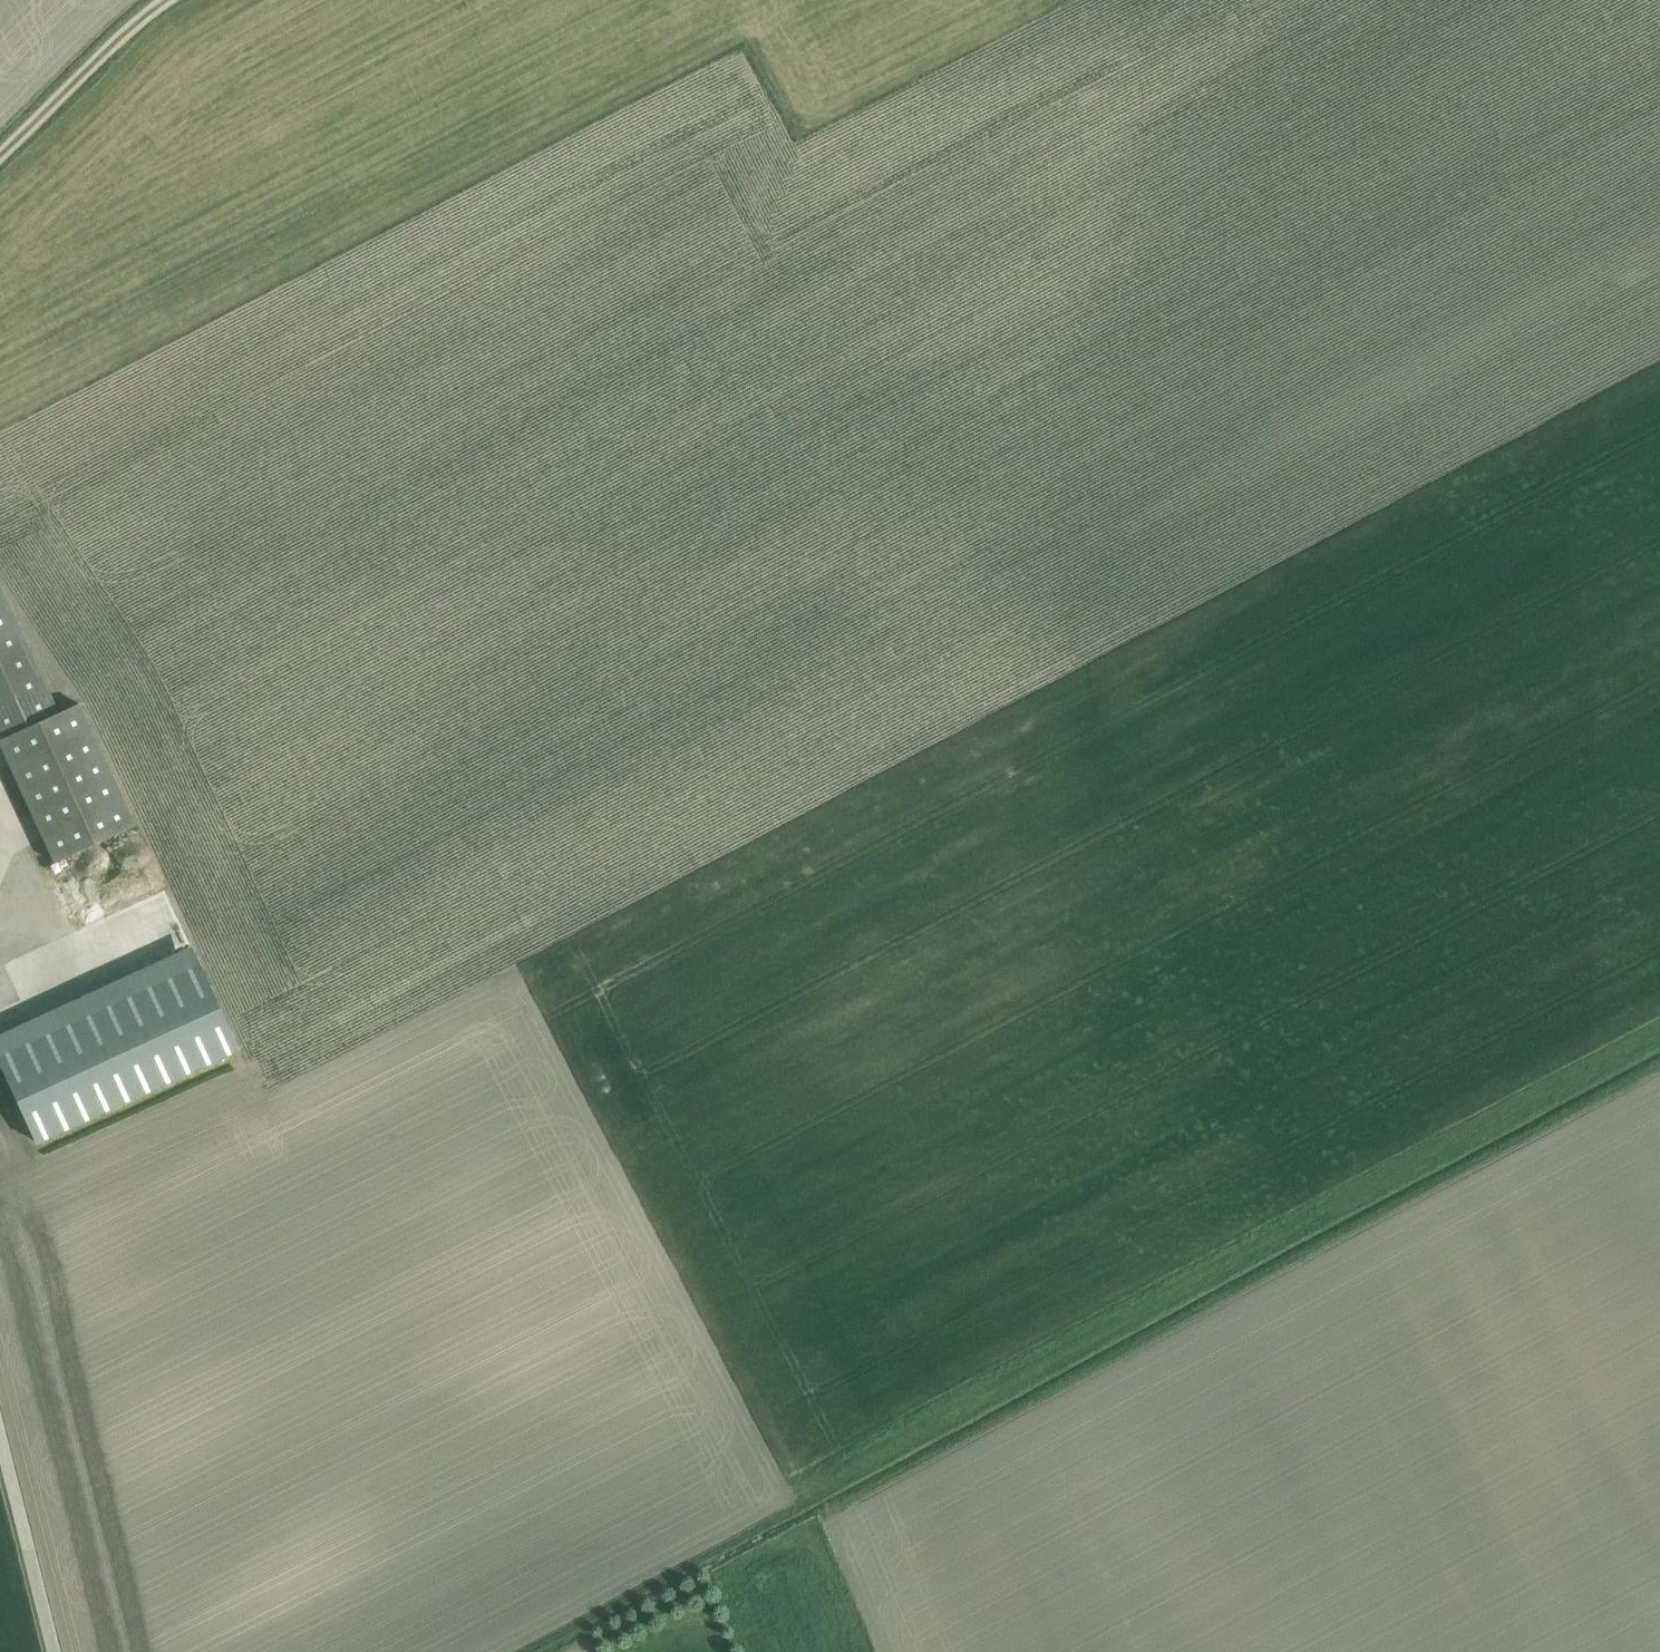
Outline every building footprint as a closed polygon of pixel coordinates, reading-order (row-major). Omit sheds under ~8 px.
[(61,858),(138,822),(83,703),(59,713),(0,584),(0,725),(61,858)] [(128,846),(83,861),(95,898),(140,883),(128,846)] [(0,1024),(0,1058),(36,1139),(238,1049),(189,939),(0,1024)]
